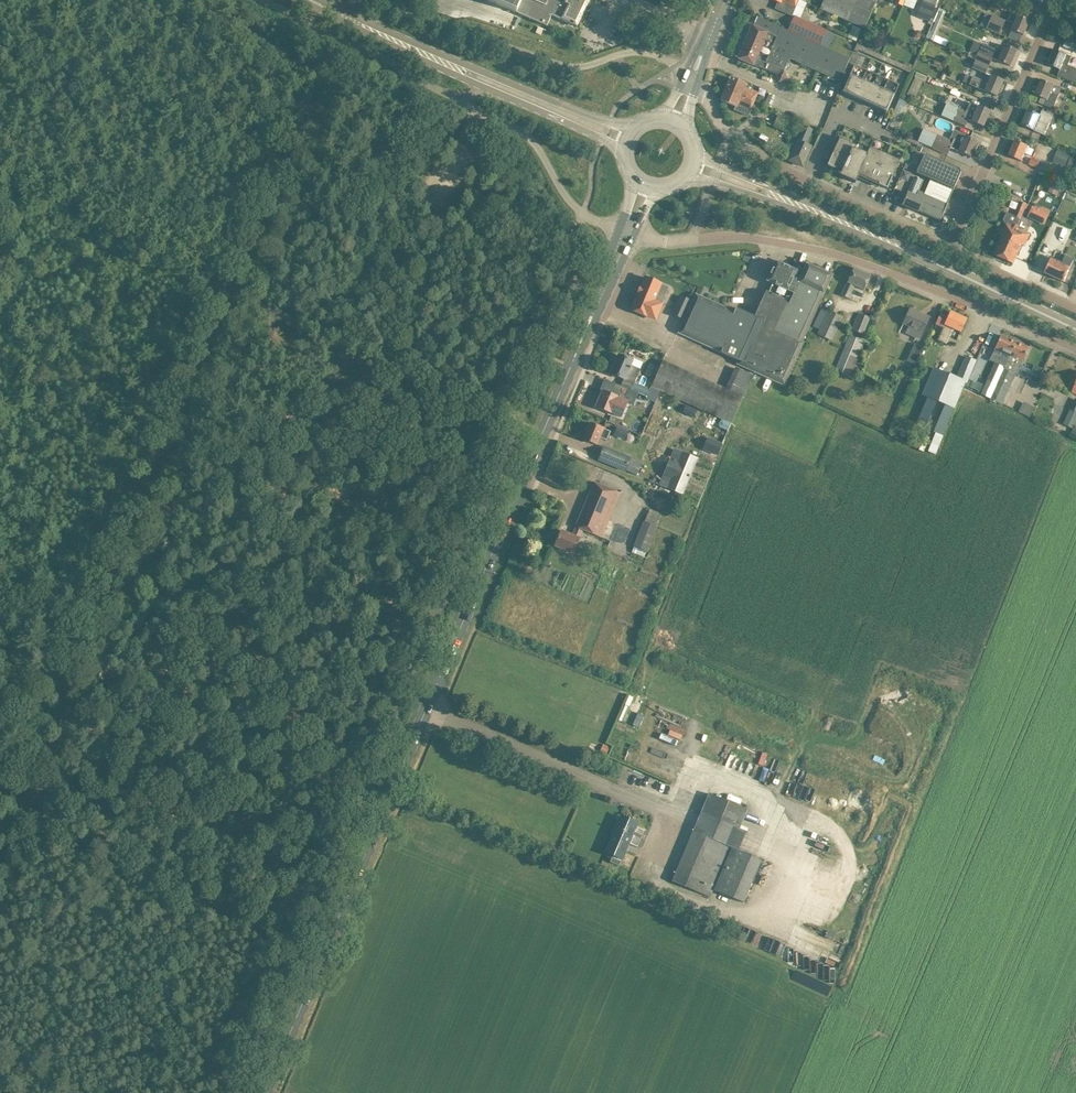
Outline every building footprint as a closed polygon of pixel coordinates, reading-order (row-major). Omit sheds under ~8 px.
[(547,26),(552,14),(560,19),(576,27),(583,13),(590,10),(591,6),(587,4),(589,0),(487,0),(547,26)] [(778,2),(776,9),(792,15),(799,0),(772,0),(778,2)] [(863,28),(875,0),(825,0),(821,9),(863,28)] [(923,0),(920,7),(916,16),(929,21),(930,19),(932,12),(937,0),(922,0),(923,0)] [(829,21),(832,15),(825,12),(823,16),(825,19),(829,21)] [(930,32),(927,38),(933,41),(936,35),(944,14),(939,12),(931,32),(930,32)] [(1011,30),(1013,31),(1023,35),(1029,20),(1017,15),(1011,13),(1008,21),(1014,23),(1011,30)] [(986,14),(981,25),(986,28),(986,29),(999,34),(1005,21),(992,15),(991,16),(986,14)] [(753,26),(752,26),(738,59),(777,75),(779,81),(786,79),(784,72),(789,59),(812,68),(840,81),(849,59),(821,46),(788,31),(755,16),(754,17),(756,18),(753,26)] [(788,30),(788,31),(821,46),(827,31),(818,27),(794,16),(788,30)] [(847,38),(855,41),(860,29),(852,26),(847,38)] [(1067,39),(1063,47),(1071,50),(1074,42),(1067,39)] [(977,52),(974,59),(988,65),(992,58),(1010,65),(1016,50),(1004,45),(1001,52),(982,44),(978,52),(977,52)] [(1063,63),(1067,54),(1055,49),(1048,64),(1060,70),(1058,76),(1075,83),(1075,69),(1063,63)] [(988,65),(974,59),(969,57),(966,64),(985,73),(988,65)] [(842,92),(886,112),(899,85),(854,65),(842,92)] [(962,82),(984,91),(996,96),(1003,81),(991,76),(987,84),(980,80),(980,79),(972,76),(972,77),(965,74),(962,82)] [(730,78),(725,89),(754,101),(755,99),(757,94),(757,93),(749,90),(748,92),(743,89),(746,84),(730,78)] [(1039,103),(1043,105),(1053,109),(1059,96),(1062,88),(1054,85),(1052,84),(1042,80),(1035,95),(1041,97),(1039,103)] [(754,101),(725,89),(721,101),(736,107),(737,104),(750,109),(754,101)] [(755,99),(754,101),(762,104),(764,97),(757,94),(755,99)] [(762,104),(767,106),(771,96),(766,94),(764,97),(762,104)] [(925,97),(920,107),(939,115),(943,105),(925,97)] [(897,104),(904,107),(907,101),(899,98),(897,104)] [(971,121),(973,122),(983,126),(990,111),(978,106),(977,106),(970,103),(966,111),(947,103),(944,111),(952,114),(950,119),(965,126),(968,120),(971,121)] [(1022,125),(1032,130),(1045,135),(1053,115),(1042,111),(1040,115),(1029,110),(1022,125)] [(798,140),(806,144),(813,130),(804,126),(798,140)] [(925,130),(919,142),(947,155),(950,148),(958,151),(960,152),(970,157),(977,141),(967,137),(965,136),(965,135),(953,130),(950,137),(949,139),(937,134),(937,135),(925,130)] [(866,154),(857,150),(855,149),(856,146),(849,143),(850,142),(839,138),(827,166),(835,169),(836,168),(842,171),(839,176),(855,183),(859,175),(879,184),(878,185),(887,189),(899,161),(869,147),(866,154)] [(811,146),(806,144),(798,140),(788,160),(802,166),(811,146)] [(1029,146),(1026,145),(1016,140),(1010,156),(1022,161),(1029,146)] [(1057,151),(1052,163),(1065,168),(1069,156),(1057,151)] [(925,154),(916,173),(931,179),(953,190),(960,173),(959,169),(925,154)] [(1067,167),(1075,170),(1075,169),(1075,160),(1070,158),(1067,167)] [(1030,165),(1037,167),(1039,162),(1032,159),(1030,165)] [(902,168),(899,178),(909,181),(912,171),(902,168)] [(1071,175),(1055,168),(1051,179),(1067,185),(1071,175)] [(907,195),(902,205),(918,212),(918,211),(940,220),(953,190),(930,180),(924,194),(918,191),(922,181),(917,179),(918,178),(917,178),(916,179),(914,178),(907,195)] [(994,255),(1004,259),(1017,229),(1018,224),(1026,204),(1020,201),(1015,215),(1010,214),(1006,214),(1004,220),(1006,224),(1003,229),(1006,230),(994,255)] [(1032,206),(1027,216),(1044,223),(1044,224),(1050,210),(1036,204),(1035,207),(1032,206)] [(1017,229),(1004,259),(1013,263),(1024,239),(1027,240),(1029,234),(1017,229)] [(1051,259),(1050,264),(1045,273),(1064,282),(1074,259),(1066,255),(1062,264),(1051,259)] [(747,261),(735,288),(745,292),(757,265),(747,261)] [(736,364),(779,384),(784,386),(804,343),(802,342),(833,275),(829,274),(806,264),(804,268),(799,266),(795,268),(794,270),(775,262),(766,281),(772,284),(768,292),(766,291),(754,316),(736,308),(734,311),(695,293),(677,333),(738,361),(736,364)] [(864,290),(870,276),(853,269),(849,279),(841,295),(848,299),(854,286),(864,290)] [(645,277),(631,310),(647,316),(655,319),(661,305),(662,304),(661,304),(669,287),(645,277)] [(905,334),(920,340),(929,317),(909,309),(903,325),(908,327),(905,334)] [(817,334),(831,341),(842,317),(828,310),(817,334)] [(940,314),(936,324),(943,327),(937,341),(945,344),(952,328),(960,331),(965,319),(950,312),(948,317),(940,314)] [(850,330),(863,335),(870,318),(858,313),(850,330)] [(835,370),(842,373),(840,377),(849,381),(865,342),(849,335),(835,370)] [(996,346),(991,355),(999,358),(1007,362),(1010,356),(1010,355),(1008,355),(1014,342),(1000,336),(996,346)] [(991,395),(989,399),(1001,405),(1001,403),(1015,374),(1016,375),(1017,374),(1020,365),(1024,358),(1028,348),(1014,342),(1008,355),(1010,355),(1010,356),(1007,362),(1004,368),(997,383),(996,384),(991,395)] [(907,361),(915,364),(923,347),(915,344),(907,361)] [(649,389),(634,382),(639,372),(640,369),(630,365),(632,361),(618,355),(610,374),(633,383),(631,389),(646,396),(649,389)] [(652,384),(651,388),(731,424),(753,375),(735,367),(725,390),(662,361),(652,384)] [(994,363),(987,379),(997,383),(1004,368),(994,363)] [(934,368),(923,396),(945,405),(943,411),(945,412),(936,434),(935,433),(927,452),(935,455),(961,391),(963,386),(965,382),(967,383),(971,373),(961,369),(957,378),(934,368)] [(1032,371),(1028,378),(1036,382),(1039,374),(1032,371)] [(600,397),(596,407),(611,413),(621,417),(627,403),(627,402),(624,400),(628,389),(621,386),(615,384),(611,394),(603,391),(600,397)] [(651,389),(647,397),(655,401),(659,393),(651,389)] [(1064,424),(1073,428),(1075,422),(1075,399),(1064,424)] [(1018,411),(1029,416),(1034,406),(1022,401),(1018,411)] [(742,402),(734,419),(743,423),(751,406),(742,402)] [(682,404),(680,409),(683,411),(682,413),(693,418),(696,410),(682,404)] [(720,421),(718,425),(719,427),(727,431),(727,430),(730,424),(722,421),(720,421)] [(582,439),(592,444),(596,445),(599,438),(606,440),(610,432),(603,429),(589,423),(582,439)] [(615,433),(625,437),(628,431),(618,427),(615,433)] [(708,438),(703,449),(717,455),(722,444),(708,438)] [(598,459),(626,471),(632,457),(604,446),(598,459)] [(670,459),(664,475),(671,478),(667,488),(682,495),(698,458),(682,452),(678,462),(670,459)] [(632,457),(626,471),(636,475),(642,462),(632,457)] [(554,546),(565,550),(572,553),(582,530),(600,537),(608,519),(608,520),(619,493),(603,486),(593,482),(574,526),(576,527),(572,535),(561,530),(554,546)] [(650,509),(644,522),(644,521),(633,546),(646,552),(662,514),(650,509)] [(603,744),(600,752),(607,754),(610,747),(603,744)] [(672,882),(710,898),(713,890),(744,903),(762,861),(738,851),(748,829),(741,826),(748,810),(709,794),(672,882)] [(620,860),(631,834),(636,824),(619,817),(604,853),(620,860)] [(551,856),(555,849),(549,846),(545,853),(551,856)] [(828,930),(825,936),(832,940),(835,933),(828,930)] [(838,965),(841,957),(828,952),(825,961),(838,965)] [(834,977),(833,968),(823,969),(823,978),(834,977)]
